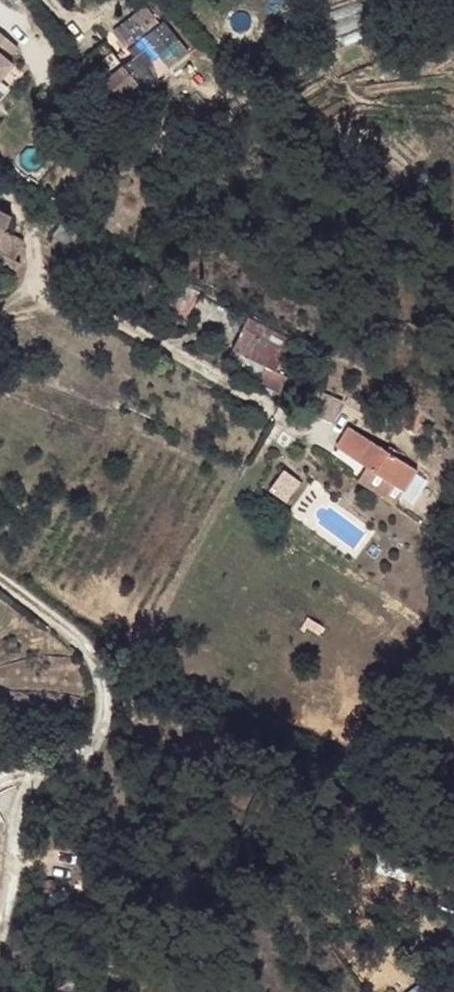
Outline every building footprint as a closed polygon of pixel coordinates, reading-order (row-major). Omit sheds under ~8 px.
[(188,53),(163,21),(160,23),(146,6),(113,32),(133,57),(122,65),(106,44),(83,62),(92,73),(101,83),(104,80),(124,105),(157,80),(155,78),(188,53)] [(0,32),(0,78),(13,63),(7,59),(18,47),(0,32)] [(0,210),(0,275),(11,280),(20,262),(15,260),(24,241),(4,232),(12,216),(0,210)] [(177,280),(163,308),(185,319),(199,291),(177,280)] [(292,338),(248,317),(233,349),(265,365),(257,382),(275,391),(276,389),(280,391),(288,376),(276,370),(283,356),(292,338)] [(304,356),(311,344),(301,340),(296,351),(304,356)] [(295,362),(283,356),(276,370),(288,376),(295,362)] [(423,412),(404,394),(389,411),(415,434),(422,425),(416,419),(423,412)] [(395,484),(405,491),(417,471),(348,426),(336,446),(366,466),(395,484)] [(395,484),(366,466),(358,478),(386,496),(395,484)] [(257,492),(249,488),(244,496),(251,501),(257,492)] [(44,886),(44,891),(58,891),(57,886),(57,883),(55,881),(53,880),(50,880),(48,880),(46,881),(44,884),(44,886)]
